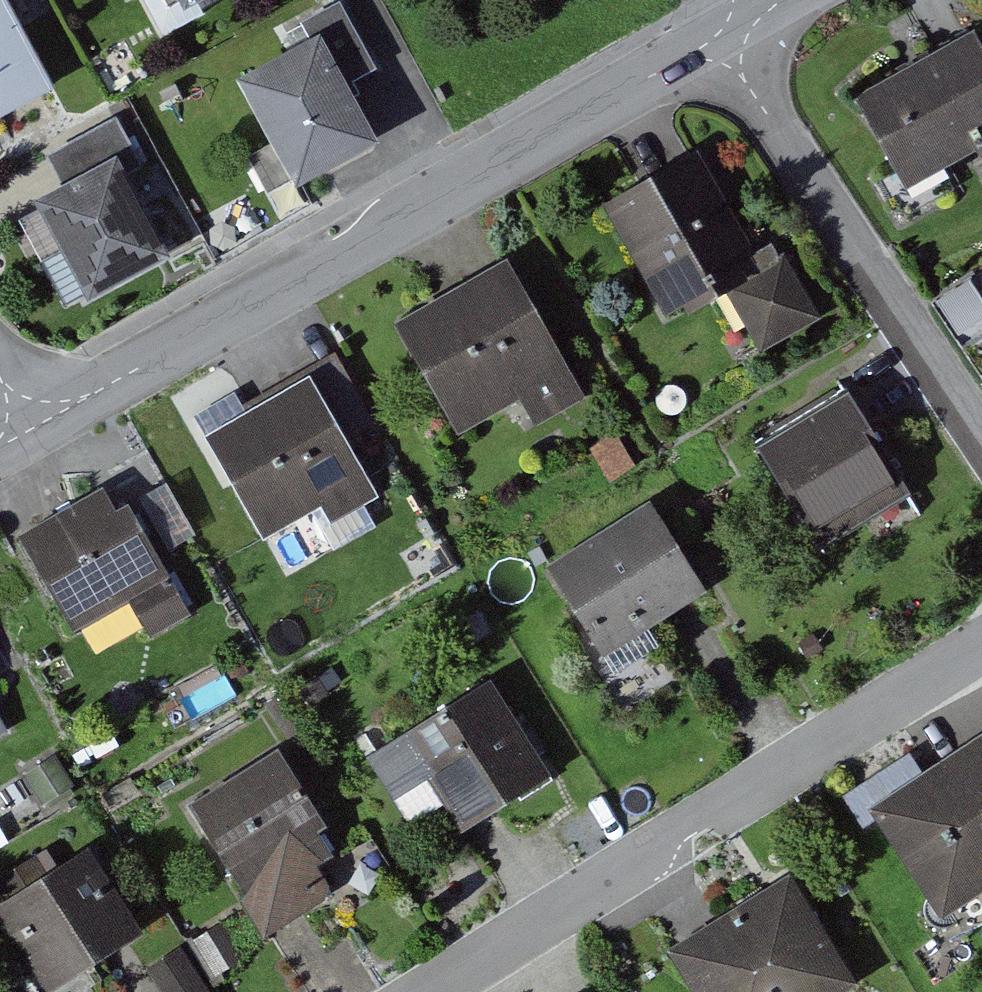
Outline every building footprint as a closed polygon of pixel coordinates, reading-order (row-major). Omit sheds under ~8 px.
[(0,2),(0,132),(67,97),(16,0),(4,0),(0,2)] [(869,102),(922,200),(981,168),(981,41),(869,102)] [(333,44),(258,83),(314,189),(389,150),(333,44)] [(141,158),(49,207),(95,294),(187,246),(141,158)] [(706,167),(627,210),(686,316),(764,272),(706,167)] [(513,269),(415,321),(470,422),(567,370),(513,269)] [(320,384),(217,442),(271,539),(375,480),(320,384)] [(858,388),(765,442),(824,544),(918,490),(858,388)] [(114,486),(32,537),(91,630),(173,579),(114,486)] [(695,586),(651,512),(549,572),(594,647),(695,586)] [(558,774),(501,683),(403,744),(460,835),(487,818),(558,774)] [(289,748),(192,805),(267,930),(363,872),(289,748)] [(885,808),(945,913),(981,892),(981,752),(885,808)] [(10,902),(57,991),(60,991),(155,943),(107,852),(10,902)] [(693,954),(714,991),(849,991),(859,986),(805,891),(693,954)] [(188,943),(154,961),(170,991),(213,991),(188,943)]
